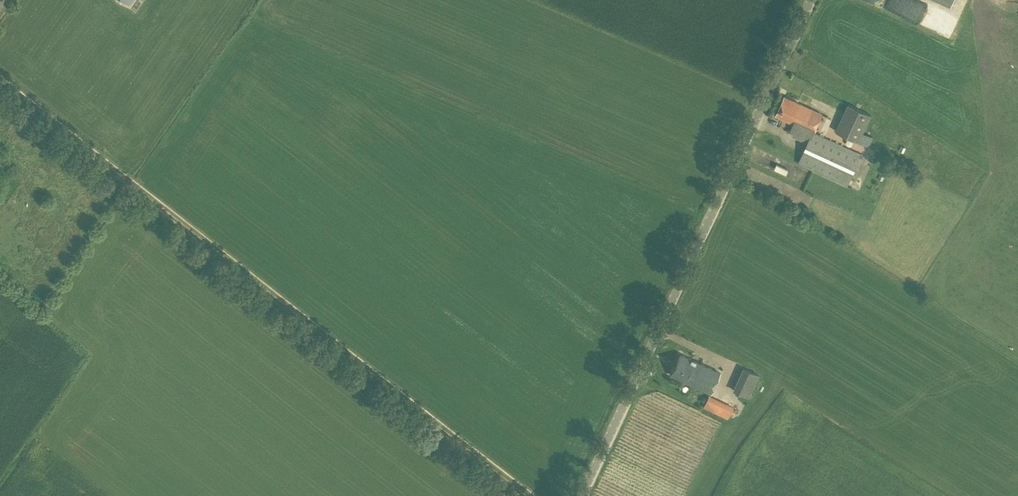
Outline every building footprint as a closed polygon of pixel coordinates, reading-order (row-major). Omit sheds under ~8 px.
[(885,5),(899,12),(904,0),(887,0),(885,5)] [(848,186),(862,154),(814,132),(822,113),(784,97),(776,116),(793,123),(790,132),(795,134),(795,137),(807,143),(798,163),(848,186)] [(851,101),(840,129),(863,138),(871,117),(864,114),(867,107),(851,101)] [(710,393),(720,372),(680,354),(670,375),(710,393)] [(749,397),(759,375),(742,367),(732,390),(749,397)] [(725,423),(729,415),(733,406),(708,395),(701,412),(725,423)]
